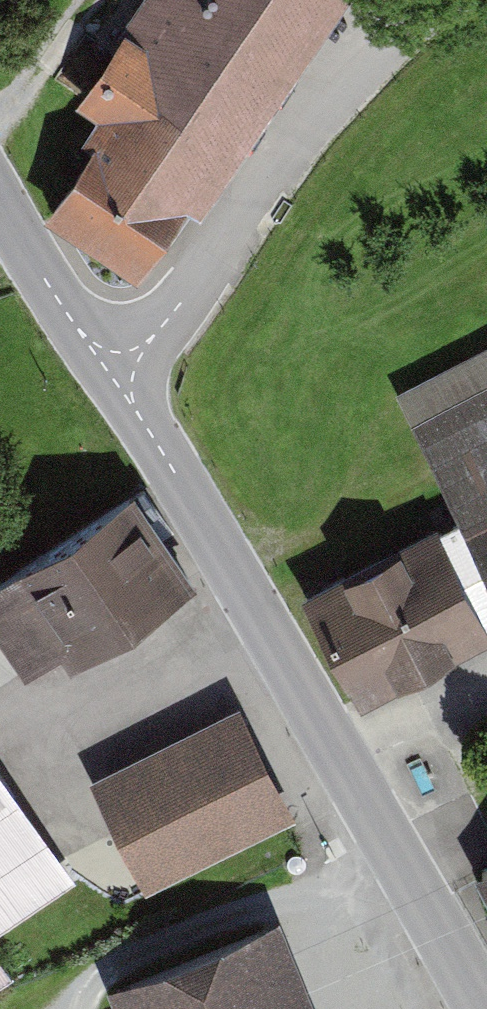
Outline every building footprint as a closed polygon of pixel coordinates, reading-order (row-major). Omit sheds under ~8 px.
[(363,0),(129,0),(56,106),(90,129),(39,204),(123,262),(161,207),(200,235),(363,0)] [(402,402),(463,514),(434,529),(486,628),(486,357),(402,402)] [(180,590),(131,507),(0,586),(0,659),(17,687),(180,590)] [(353,715),(482,645),(419,529),(290,599),(353,715)] [(287,813),(237,715),(100,785),(150,882),(287,813)] [(78,881),(0,771),(0,936),(78,881)] [(461,880),(486,933),(486,867),(461,880)] [(273,924),(106,989),(114,1008),(306,1008),(273,924)]
